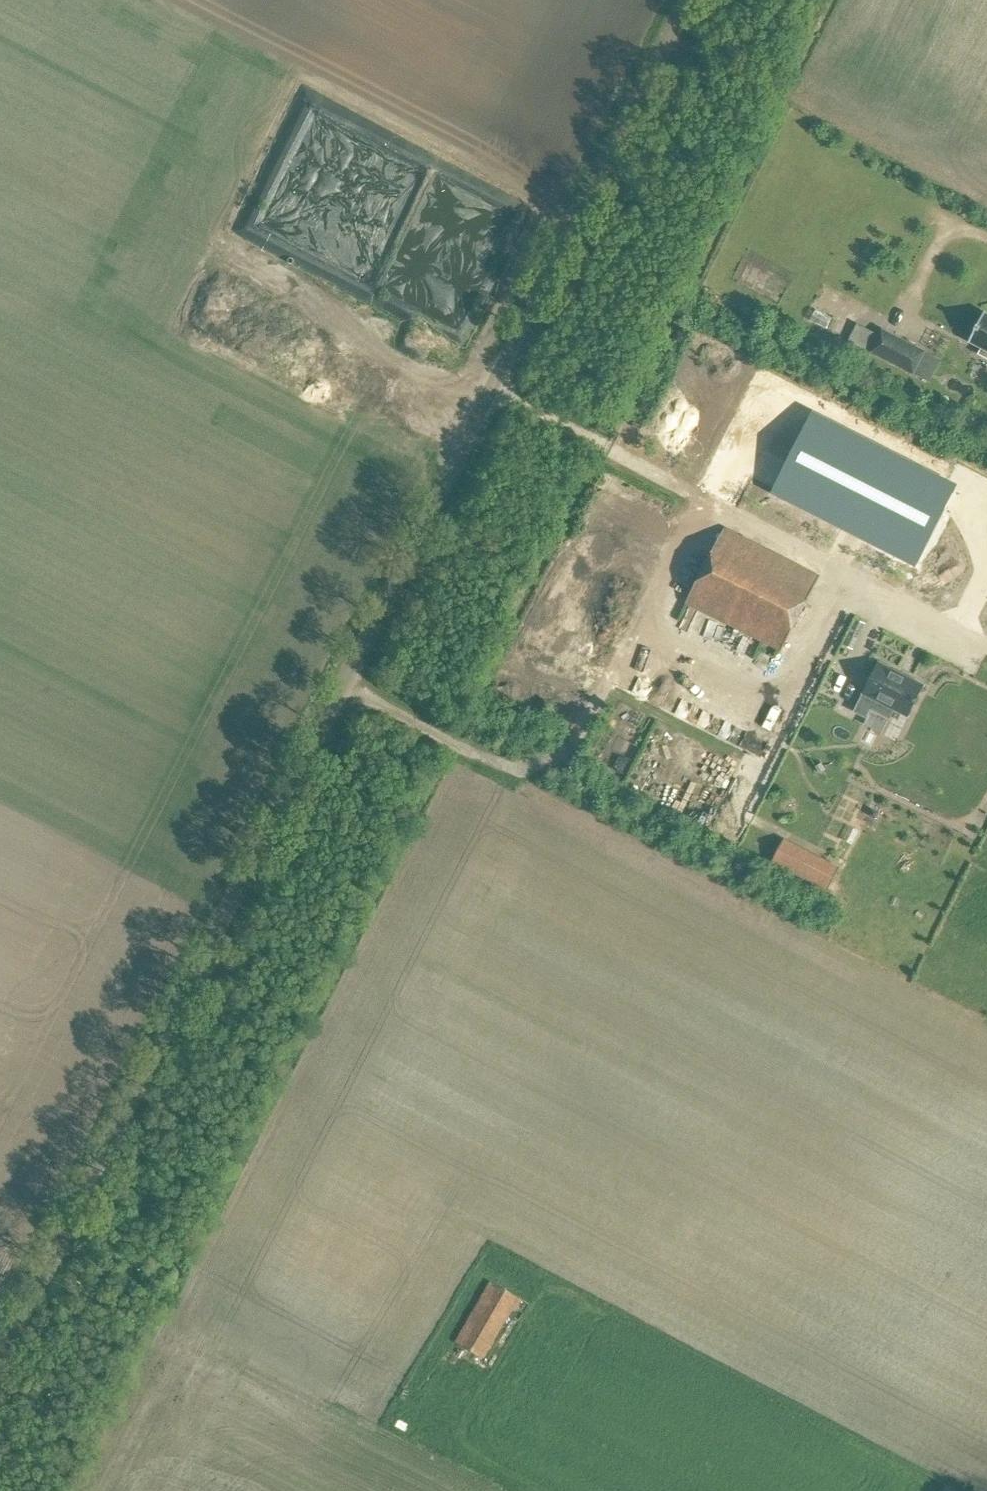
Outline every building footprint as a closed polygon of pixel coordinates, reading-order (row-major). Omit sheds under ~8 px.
[(425,206),(382,285),(460,327),(475,299),(445,283),(434,302),(428,299),(436,284),(425,278),(450,233),(429,222),(435,212),(425,206)] [(817,308),(813,319),(841,328),(844,317),(817,308)] [(984,314),(969,342),(983,349),(980,355),(986,359),(986,315),(984,314)] [(883,330),(871,353),(914,375),(925,352),(883,330)] [(781,653),(820,577),(723,527),(685,603),(781,653)] [(924,686),(880,664),(864,694),(865,695),(857,712),(866,716),(871,708),(890,718),(894,709),(909,716),(924,686)] [(680,694),(672,706),(681,712),(689,701),(680,694)] [(841,868),(802,849),(790,873),(828,892),(841,868)] [(482,1357),(518,1297),(491,1281),(456,1341),(482,1357)]
